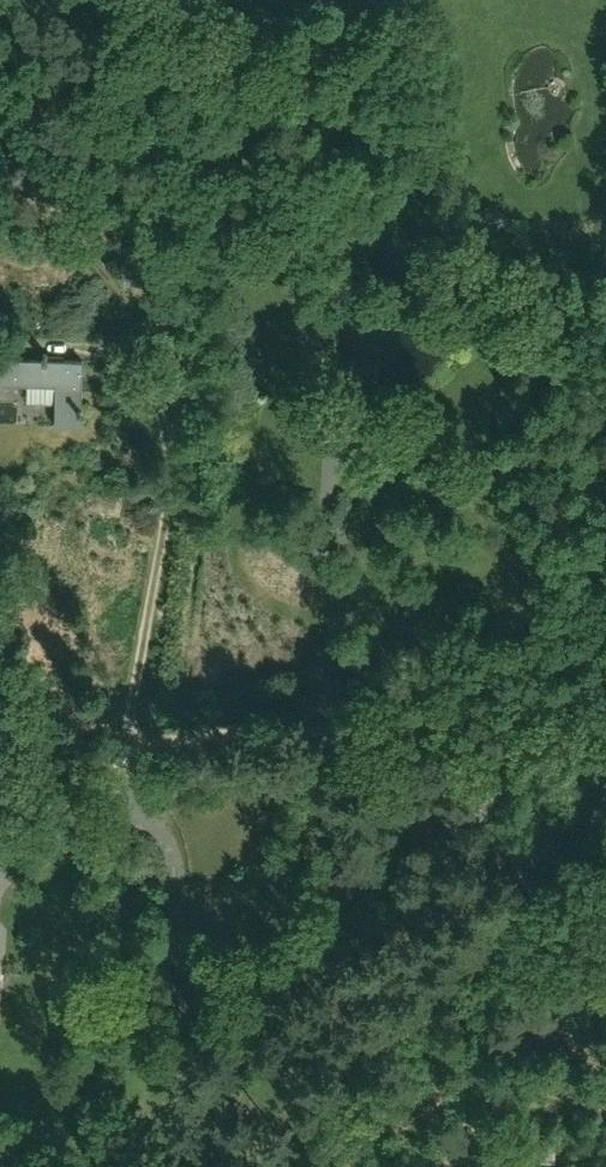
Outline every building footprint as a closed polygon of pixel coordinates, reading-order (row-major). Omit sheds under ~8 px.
[(56,385),(56,424),(83,424),(83,359),(0,358),(0,385),(56,385)]
